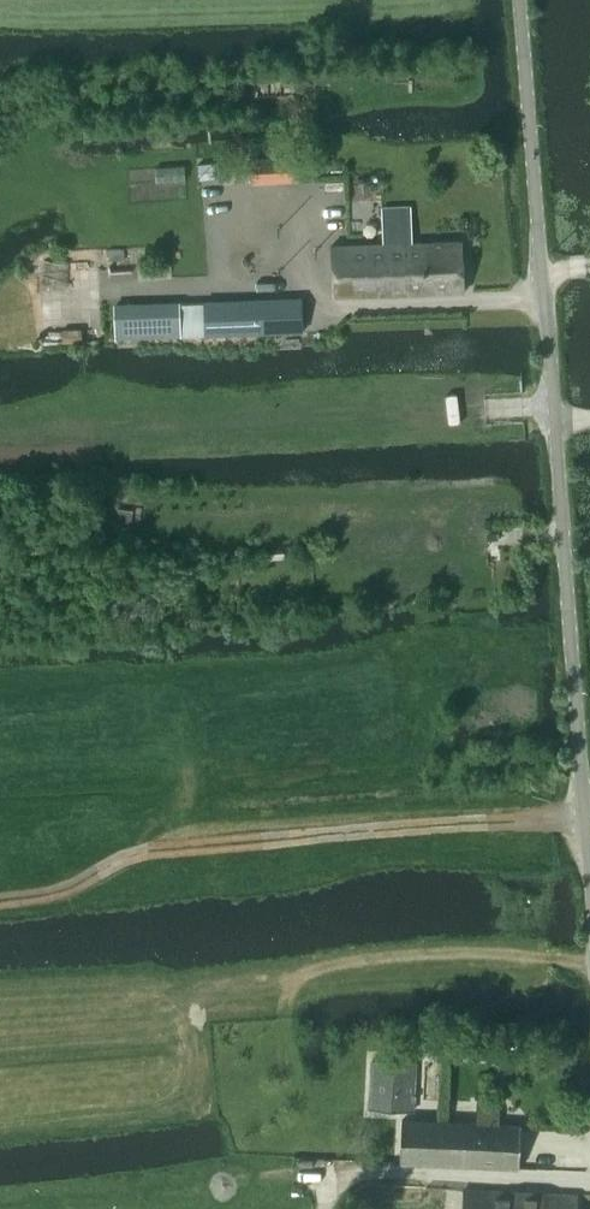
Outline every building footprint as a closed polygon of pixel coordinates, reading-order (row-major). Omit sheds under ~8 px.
[(273,73),(253,74),(254,83),(273,83),(273,73)] [(254,184),(298,180),(296,157),(252,161),(254,184)] [(412,242),(411,207),(381,208),(382,244),(331,245),(333,297),(463,292),(461,242),(412,242)] [(205,335),(302,332),(301,299),(204,302),(205,335)] [(114,339),(136,338),(135,305),(113,306),(114,339)] [(411,1111),(415,1064),(372,1062),(369,1109),(411,1111)] [(402,1122),(400,1162),(519,1168),(520,1128),(498,1128),(499,1103),(475,1102),(475,1125),(402,1122)] [(576,1198),(465,1191),(464,1208),(576,1208),(576,1198)]
